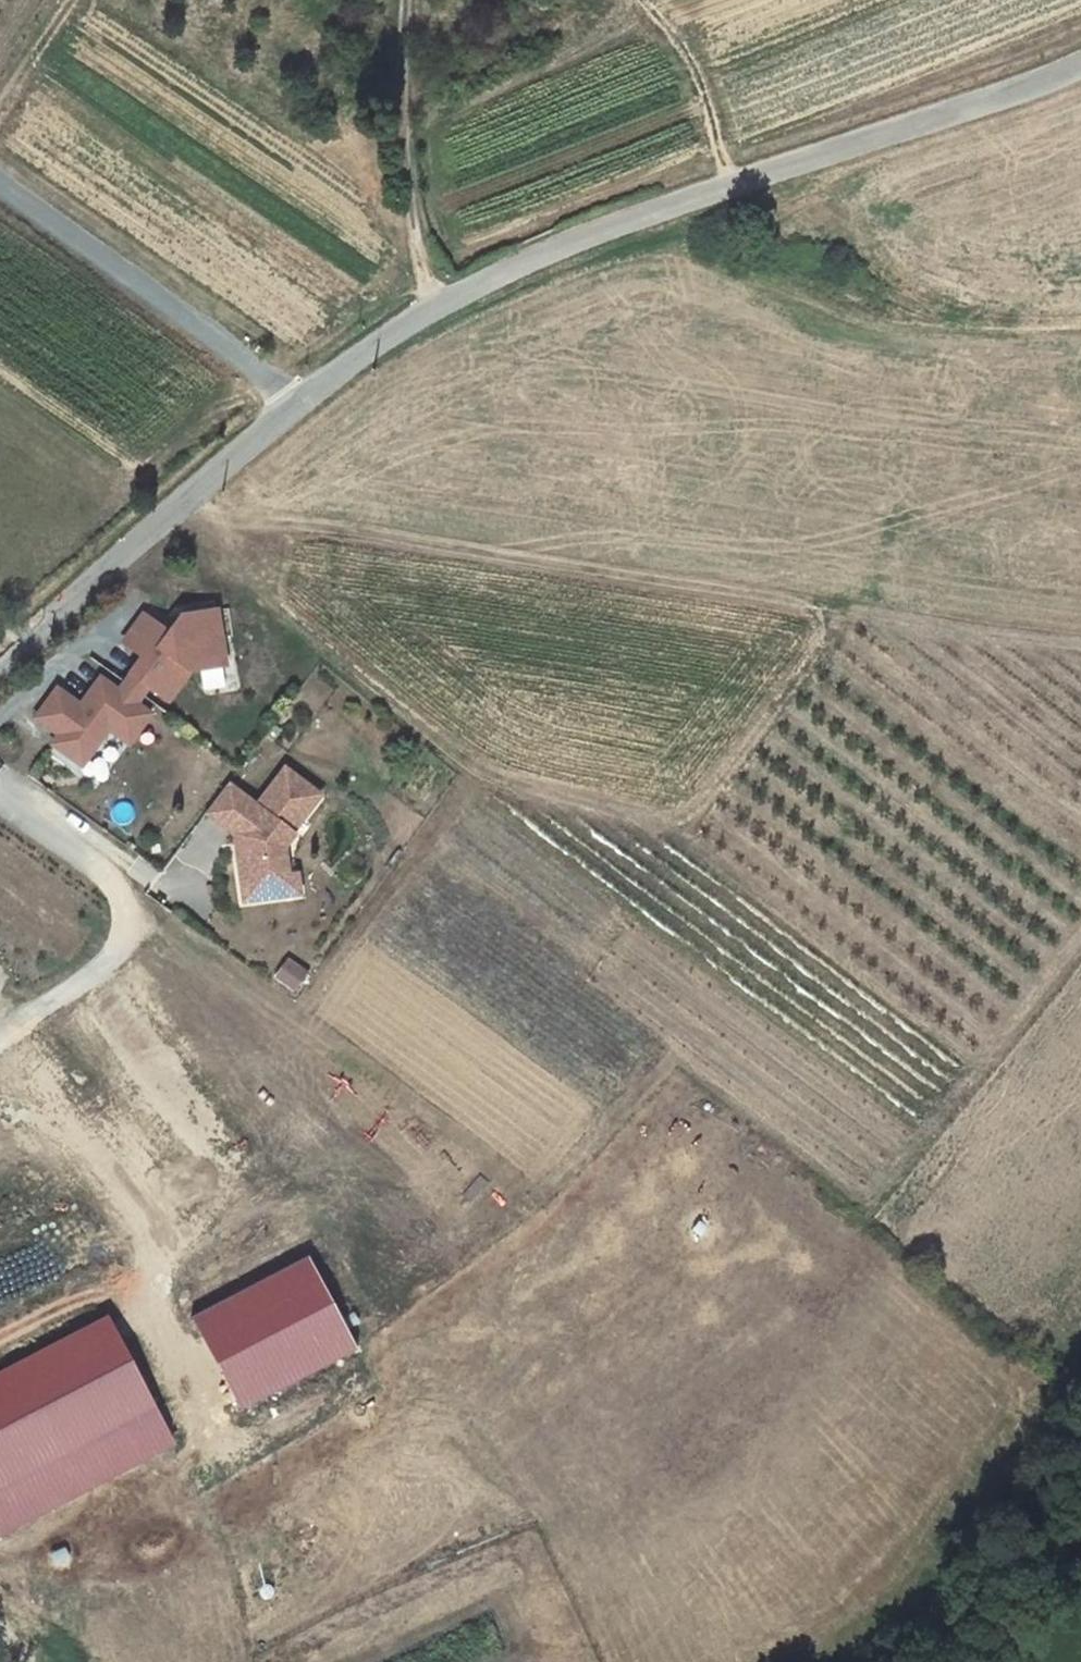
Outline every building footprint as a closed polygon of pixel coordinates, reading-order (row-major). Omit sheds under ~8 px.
[(144,612),(122,638),(141,653),(128,670),(144,683),(163,699),(186,671),(222,667),(219,639),(209,630),(207,613),(182,616),(168,632),(144,612)] [(121,678),(137,692),(144,683),(128,670),(121,678)] [(114,687),(97,672),(75,698),(53,680),(30,707),(52,726),(45,735),(69,755),(90,730),(89,724),(94,718),(101,724),(113,733),(136,705),(130,700),(114,687)] [(114,687),(130,700),(137,692),(121,678),(114,687)] [(144,712),(136,705),(113,733),(121,740),(144,712)] [(101,724),(94,718),(89,724),(90,730),(69,755),(73,758),(101,724)] [(247,809),(218,787),(196,816),(224,837),(236,847),(238,858),(228,869),(233,905),(288,898),(286,878),(268,880),(267,866),(275,865),(274,851),(284,838),(282,836),(310,799),(275,772),(247,809)] [(274,978),(292,989),(302,974),(283,962),(274,978)] [(305,1261),(192,1317),(236,1404),(348,1349),(305,1261)] [(155,1414),(110,1322),(0,1379),(0,1495),(155,1414)] [(0,1495),(0,1541),(1,1544),(175,1454),(155,1414),(0,1495)]
